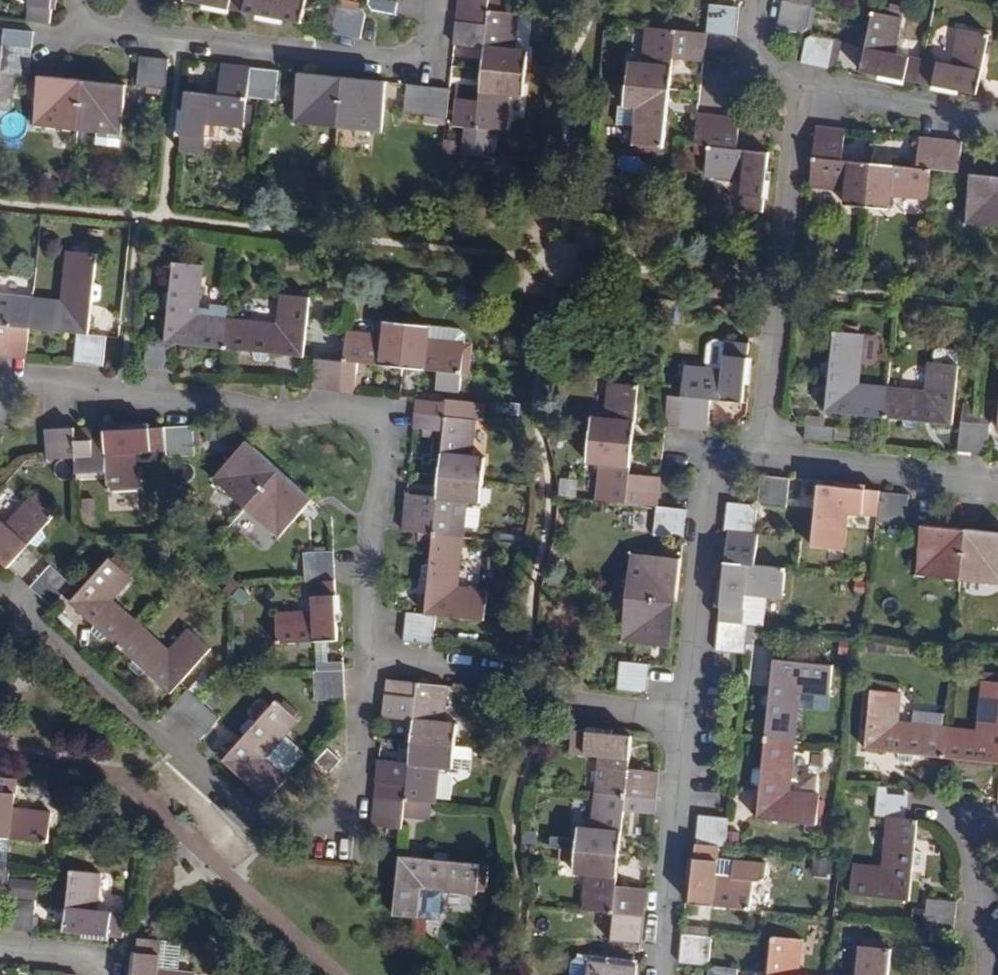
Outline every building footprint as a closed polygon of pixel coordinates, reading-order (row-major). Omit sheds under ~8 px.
[(24,21),(50,23),(52,0),(27,0),(24,21)] [(244,11),(247,0),(183,0),(183,3),(213,9),(215,5),(244,11)] [(244,11),(273,16),(273,21),(302,27),(307,0),(247,0),(244,11)] [(367,4),(371,10),(396,14),(399,0),(368,0),(367,4)] [(786,0),(782,0),(776,28),(801,33),(807,29),(812,5),(786,0)] [(360,7),(339,3),(333,33),(360,38),(365,15),(361,9),(360,7)] [(482,67),(525,71),(530,11),(490,7),(459,4),(457,19),(486,22),(482,67)] [(708,5),(705,32),(736,35),(739,9),(708,5)] [(888,75),(918,81),(923,58),(893,51),(900,16),(869,10),(857,74),(887,81),(888,75)] [(626,85),(669,89),(672,60),(702,62),(703,49),(705,32),(645,26),(641,64),(629,63),(626,85)] [(2,41),(31,44),(33,30),(4,27),(2,41)] [(954,64),(923,58),(918,81),(950,88),(949,93),(976,98),(989,32),(961,27),(954,64)] [(837,40),(812,35),(805,40),(801,63),(822,67),(831,69),(837,40)] [(31,44),(2,41),(0,68),(0,71),(28,74),(31,44)] [(170,59),(141,56),(137,85),(166,88),(170,59)] [(244,128),(248,98),(252,68),(223,65),(220,95),(182,91),(178,120),(183,120),(180,152),(203,154),(204,136),(219,138),(220,126),(244,128)] [(525,71),(482,67),(479,99),(457,97),(455,124),(476,126),(507,129),(511,91),(523,93),(525,71)] [(252,68),(248,98),(277,101),(280,72),(252,68)] [(339,130),(344,78),(301,74),(297,126),(339,130)] [(77,131),(82,79),(39,75),(33,127),(77,131)] [(391,83),(344,78),(339,130),(347,131),(345,148),(374,151),(376,134),(385,135),(391,83)] [(126,84),(82,79),(77,131),(121,135),(126,84)] [(669,89),(626,85),(624,108),(617,108),(615,125),(617,127),(623,128),(624,126),(635,127),(634,146),(664,149),(669,89)] [(434,116),(437,88),(410,86),(406,114),(434,116)] [(450,90),(437,88),(434,116),(447,118),(450,96),(450,90)] [(455,124),(457,97),(450,96),(447,118),(447,123),(455,124)] [(693,143),(708,146),(711,116),(696,115),(693,143)] [(740,119),(711,116),(708,146),(705,176),(740,180),(737,210),(763,212),(766,182),(771,182),(774,153),(737,149),(740,119)] [(846,203),(868,205),(872,162),(843,160),(846,130),(816,127),(809,186),(847,190),(846,203)] [(872,162),(868,205),(891,207),(893,195),(928,198),(931,168),(934,139),(919,138),(916,166),(872,162)] [(934,139),(931,168),(959,170),(961,142),(934,139)] [(971,172),(966,222),(997,226),(997,174),(971,172)] [(62,297),(34,295),(31,326),(77,331),(74,360),(104,363),(107,334),(90,332),(94,298),(102,297),(104,282),(96,279),(99,251),(67,248),(62,297)] [(179,341),(226,346),(230,315),(231,299),(216,298),(215,303),(202,301),(206,261),(175,259),(172,287),(164,289),(162,300),(170,303),(167,340),(150,338),(146,368),(176,371),(179,341)] [(28,355),(31,326),(34,295),(0,291),(0,352),(28,355)] [(230,315),(226,346),(254,349),(257,355),(269,357),(273,351),(307,355),(314,295),(282,292),(279,320),(230,315)] [(347,328),(344,359),(340,388),(359,390),(362,360),(405,365),(410,322),(386,319),(384,332),(347,328)] [(461,327),(410,322),(405,365),(465,371),(469,340),(465,339),(466,333),(461,327)] [(887,415),(890,385),(862,382),(867,331),(836,327),(828,410),(887,415)] [(687,367),(685,395),(682,424),(709,427),(713,399),(749,403),(753,374),(748,373),(751,343),(725,340),(722,370),(687,367)] [(925,389),(890,385),(887,415),(898,416),(902,426),(916,427),(920,419),(954,421),(959,363),(928,360),(925,389)] [(438,371),(435,387),(458,391),(461,374),(438,371)] [(589,437),(632,442),(639,382),(609,379),(604,416),(592,415),(589,437)] [(667,423),(682,424),(685,395),(670,394),(667,423)] [(418,408),(447,411),(448,400),(420,397),(418,408)] [(445,435),(441,471),(485,476),(487,455),(475,454),(479,415),(447,411),(418,408),(416,425),(431,426),(446,428),(445,435)] [(958,449),(971,450),(974,420),(962,419),(958,449)] [(990,422),(974,420),(971,450),(987,452),(990,422)] [(134,453),(168,451),(166,426),(134,427),(133,422),(45,427),(47,457),(75,456),(76,471),(105,470),(106,489),(136,488),(134,453)] [(833,427),(807,423),(805,438),(832,441),(833,427)] [(196,424),(166,426),(168,451),(168,457),(197,454),(196,424)] [(431,426),(430,433),(445,435),(446,428),(431,426)] [(632,442),(589,437),(587,459),(600,460),(596,497),(659,504),(662,474),(629,471),(632,442)] [(213,477),(246,507),(281,469),(248,439),(213,477)] [(313,498),(281,469),(246,507),(279,536),(313,498)] [(482,500),(485,476),(441,471),(439,496),(409,493),(405,530),(424,532),(435,533),(466,536),(470,499),(482,500)] [(790,477),(760,474),(756,499),(762,505),(786,507),(790,477)] [(560,477),(559,496),(577,497),(578,478),(560,477)] [(878,516),(881,490),(851,487),(851,484),(819,480),(813,545),(843,548),(847,513),(878,516)] [(881,490),(878,516),(878,519),(908,522),(910,493),(881,490)] [(33,494),(8,521),(0,514),(0,557),(9,565),(32,541),(41,543),(49,535),(45,526),(57,515),(33,494)] [(719,619),(744,622),(747,594),(782,597),(786,566),(754,563),(757,538),(753,538),(756,510),(749,504),(727,501),(723,534),(726,535),(724,560),(721,559),(717,590),(722,591),(719,619)] [(687,507),(659,504),(656,533),(684,535),(687,507)] [(916,575),(962,579),(966,528),(922,524),(916,575)] [(966,528),(962,579),(997,582),(997,531),(966,528)] [(424,541),(434,542),(435,533),(424,532),(424,541)] [(461,585),(466,536),(435,533),(434,542),(432,561),(424,562),(423,575),(430,580),(426,610),(408,609),(405,637),(434,640),(437,611),(486,616),(489,588),(461,585)] [(310,579),(334,578),(333,551),(302,553),(303,580),(310,579)] [(627,594),(677,599),(682,556),(632,551),(627,594)] [(108,637),(120,647),(141,623),(113,598),(132,578),(108,557),(68,600),(95,624),(92,631),(101,640),(108,637)] [(32,586),(42,595),(63,572),(52,563),(32,586)] [(74,581),(63,572),(42,595),(54,606),(74,581)] [(336,609),(334,578),(310,579),(312,610),(274,612),(276,642),(313,640),(328,639),(343,639),(341,609),(336,609)] [(677,599),(627,594),(623,638),(673,642),(677,599)] [(744,622),(719,619),(715,649),(745,652),(748,622),(744,622)] [(169,650),(141,623),(120,647),(131,658),(129,665),(139,673),(145,670),(171,695),(211,651),(188,630),(169,650)] [(328,639),(313,640),(314,669),(330,669),(328,639)] [(759,737),(791,740),(796,690),(824,691),(827,661),(767,656),(764,689),(756,692),(755,702),(762,707),(759,737)] [(649,663),(620,660),(617,689),(646,692),(649,663)] [(346,700),(344,668),(330,669),(314,669),(316,701),(346,700)] [(411,737),(455,742),(458,719),(445,718),(449,682),(389,676),(384,714),(413,717),(411,737)] [(948,725),(945,756),(997,761),(997,679),(982,677),(977,727),(948,725)] [(915,753),(945,756),(948,725),(898,720),(901,691),(870,688),(865,749),(897,752),(900,760),(911,761),(915,753)] [(299,719),(276,699),(257,721),(248,718),(241,726),(246,734),(223,760),(267,800),(287,777),(266,758),(299,719)] [(599,789),(657,795),(660,766),(632,763),(635,729),(605,725),(605,731),(575,728),(573,750),(603,753),(599,789)] [(380,754),(377,777),(375,795),(405,798),(436,801),(440,764),(453,765),(455,742),(411,737),(409,756),(380,754)] [(791,740),(759,737),(756,767),(749,769),(747,779),(754,784),(751,818),(811,823),(814,792),(786,789),(791,740)] [(341,756),(328,744),(316,758),(329,770),(341,756)] [(0,775),(0,896),(2,896),(9,891),(10,867),(10,838),(50,841),(53,809),(17,805),(20,778),(0,775)] [(886,817),(906,819),(909,789),(878,786),(875,816),(886,817)] [(657,795),(599,789),(595,825),(580,823),(577,846),(623,851),(628,807),(655,810),(657,795)] [(405,798),(375,795),(372,823),(403,826),(405,798)] [(699,812),(696,844),(721,846),(724,847),(727,814),(699,812)] [(906,819),(886,817),(881,866),(854,864),(850,894),(910,898),(913,865),(919,865),(922,852),(916,850),(919,820),(906,819)] [(721,846),(696,844),(693,871),(689,871),(686,904),(753,909),(756,881),(762,881),(767,878),(769,862),(738,859),(735,877),(719,875),(721,846)] [(618,894),(623,851),(577,846),(575,867),(589,868),(586,908),(616,911),(645,914),(646,898),(618,894)] [(450,850),(438,849),(434,856),(400,852),(394,911),(425,915),(428,887),(479,892),(482,860),(452,858),(450,850)] [(100,869),(71,867),(63,933),(94,936),(94,931),(124,934),(127,908),(96,905),(100,869)] [(957,898),(928,896),(925,925),(954,928),(957,898)] [(35,899),(14,897),(7,903),(4,927),(33,930),(35,899)] [(645,914),(616,911),(613,936),(642,940),(645,914)] [(712,936),(683,934),(680,960),(704,962),(710,958),(712,936)] [(799,973),(802,936),(771,934),(768,974),(820,974),(799,973)] [(865,934),(865,942),(876,943),(877,935),(865,934)] [(893,944),(887,944),(888,936),(877,935),(876,943),(865,942),(861,941),(858,974),(890,974),(893,944)] [(140,936),(137,965),(133,965),(132,974),(196,974),(197,971),(182,970),(185,940),(140,936)] [(557,974),(609,974),(611,959),(560,954),(557,974)] [(715,964),(708,969),(708,974),(738,974),(739,966),(715,964)]
